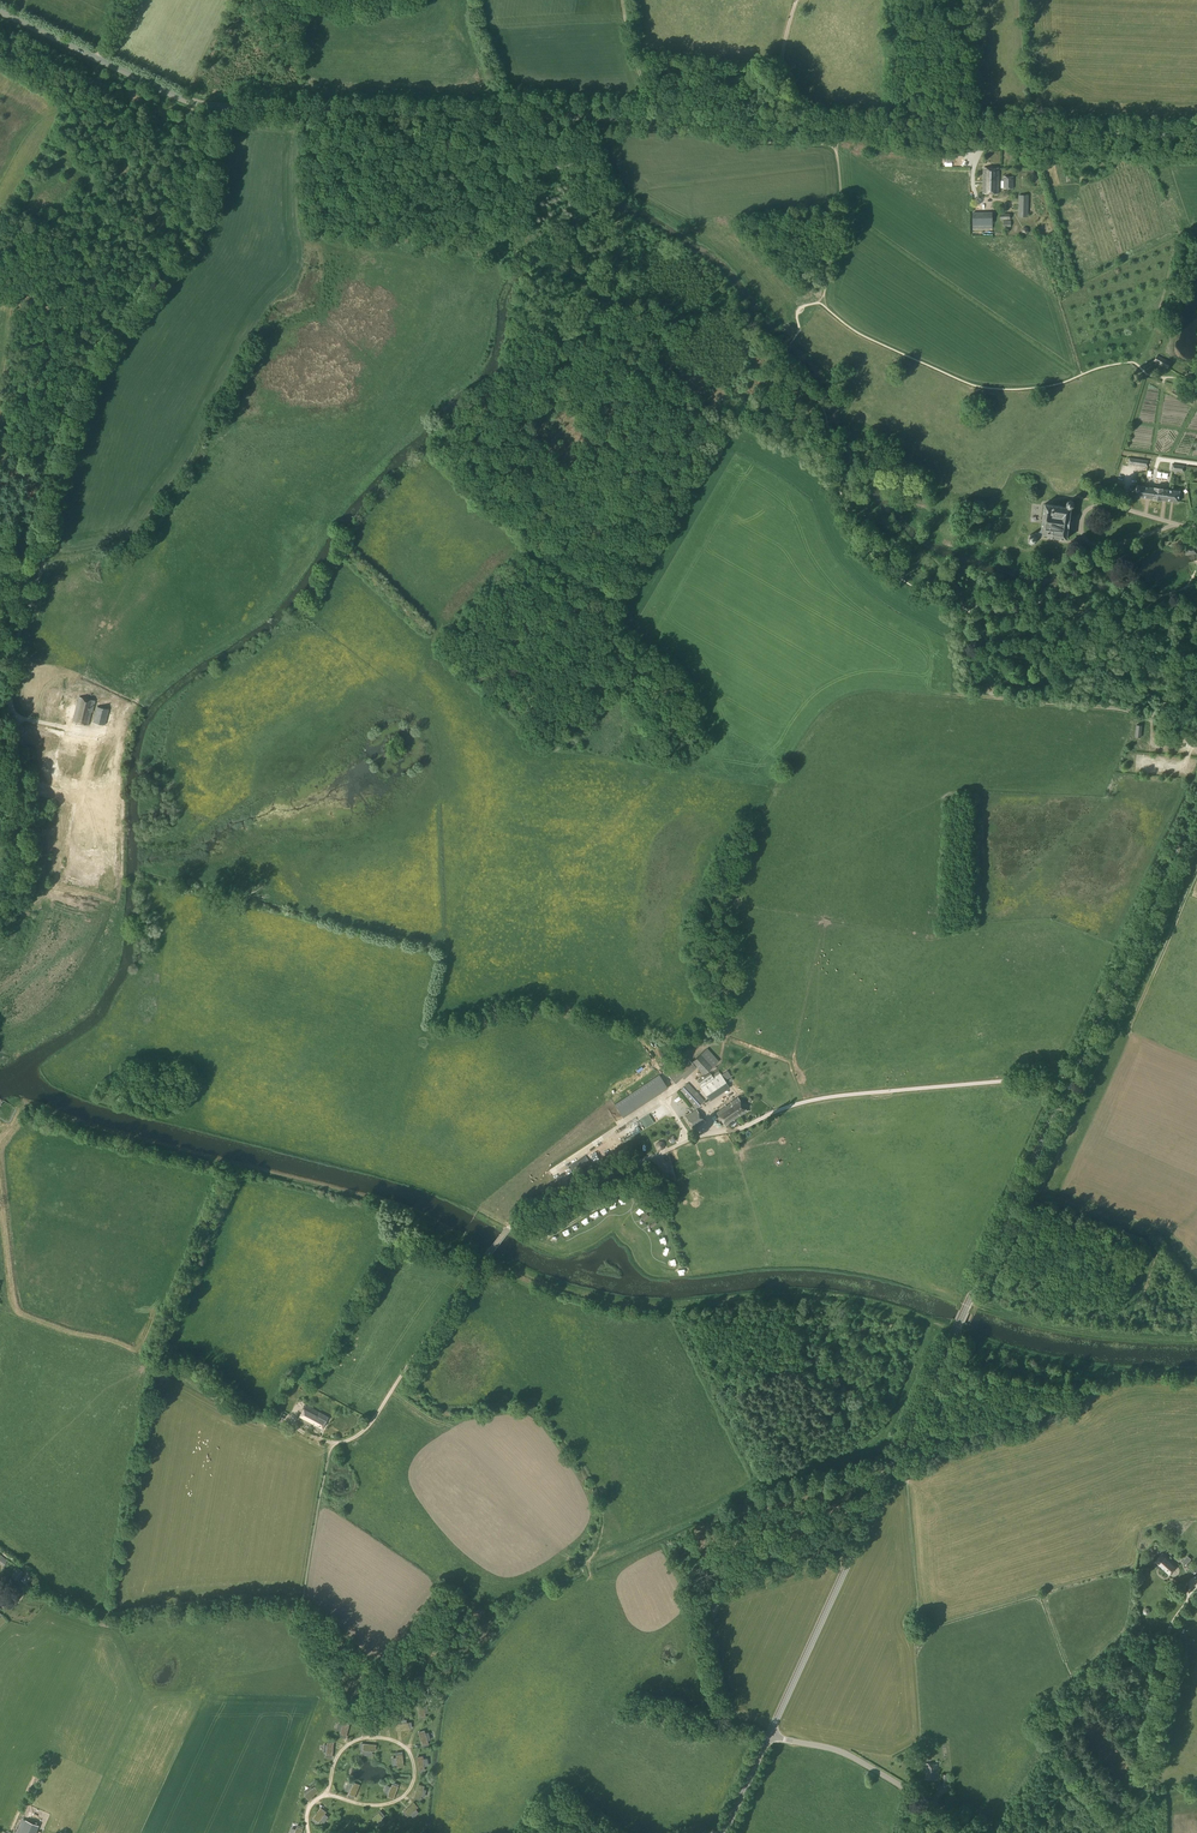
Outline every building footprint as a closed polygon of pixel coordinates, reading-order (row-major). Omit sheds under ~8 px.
[(983,181),(999,181),(999,168),(983,168),(983,181)] [(1013,189),(1014,176),(1003,176),(1003,188),(1013,189)] [(999,193),(999,181),(983,181),(983,193),(999,193)] [(1028,217),(1028,195),(1018,195),(1018,217),(1028,217)] [(981,214),(972,214),(972,224),(981,224),(981,214)] [(1168,368),(1171,363),(1157,355),(1154,361),(1168,368)] [(1194,372),(1194,370),(1189,370),(1189,380),(1194,380),(1194,378),(1196,378),(1196,372),(1194,372)] [(1128,465),(1148,468),(1149,461),(1129,458),(1128,465)] [(1168,501),(1169,490),(1137,485),(1136,496),(1146,498),(1149,498),(1162,500),(1166,500),(1168,501)] [(1169,490),(1168,501),(1171,501),(1173,501),(1178,502),(1180,491),(1169,490)] [(1071,508),(1073,506),(1074,503),(1072,501),(1069,500),(1067,502),(1066,505),(1068,507),(1045,504),(1041,529),(1037,533),(1036,532),(1034,534),(1031,534),(1028,537),(1029,541),(1032,543),(1035,542),(1038,539),(1037,539),(1044,534),(1048,534),(1048,536),(1067,539),(1071,508)] [(1185,554),(1196,553),(1196,544),(1186,545),(1185,554)] [(73,711),(75,701),(54,695),(52,706),(73,711)] [(92,712),(95,701),(79,697),(73,721),(88,725),(92,712)] [(105,725),(108,709),(96,707),(93,722),(105,725)] [(79,793),(81,785),(72,782),(69,790),(79,793)] [(116,863),(117,840),(109,839),(108,857),(113,857),(113,859),(109,858),(109,863),(116,863)] [(56,864),(65,865),(66,855),(67,845),(57,845),(56,854),(61,854),(61,858),(56,857),(56,864)] [(87,864),(87,873),(96,873),(96,858),(90,858),(90,864),(87,864)] [(105,894),(115,894),(115,879),(106,879),(105,894)] [(703,1074),(718,1061),(707,1048),(692,1061),(703,1074)] [(719,1074),(718,1071),(714,1074),(713,1072),(710,1073),(710,1072),(697,1081),(701,1086),(700,1087),(710,1101),(729,1088),(720,1073),(719,1074)] [(674,1078),(677,1082),(684,1077),(682,1073),(674,1078)] [(660,1076),(616,1105),(624,1117),(668,1087),(660,1076)] [(695,1109),(704,1100),(688,1083),(678,1091),(695,1109)] [(740,1116),(747,1111),(737,1097),(730,1102),(716,1112),(725,1126),(740,1116)] [(686,1102),(681,1108),(686,1113),(691,1106),(686,1102)] [(693,1129),(704,1121),(696,1109),(685,1117),(693,1129)] [(618,1118),(616,1119),(614,1117),(606,1124),(608,1126),(605,1128),(609,1132),(621,1121),(618,1118)] [(665,1147),(665,1145),(665,1143),(663,1142),(662,1141),(660,1140),(659,1140),(657,1141),(656,1142),(655,1144),(654,1146),(655,1148),(656,1149),(658,1150),(659,1151),(660,1151),(662,1150),(664,1149),(665,1147)] [(635,1195),(639,1200),(643,1197),(639,1192),(635,1195)] [(320,1431),(328,1417),(305,1405),(298,1419),(320,1431)] [(1168,1575),(1176,1566),(1163,1553),(1154,1562),(1168,1575)] [(1196,1569),(1196,1567),(1189,1560),(1185,1565),(1194,1573),(1196,1569)] [(17,1582),(24,1573),(18,1567),(10,1577),(17,1582)] [(423,1706),(423,1703),(422,1703),(417,1703),(418,1710),(419,1718),(425,1717),(424,1715),(424,1714),(424,1713),(425,1712),(427,1712),(426,1706),(423,1706)] [(389,1729),(387,1723),(384,1723),(383,1719),(375,1721),(377,1725),(372,1726),(374,1733),(389,1729)] [(398,1723),(395,1723),(396,1730),(412,1728),(411,1722),(406,1722),(406,1719),(398,1720),(398,1723)] [(346,1737),(349,1722),(343,1721),(342,1724),(338,1722),(336,1730),(340,1731),(339,1736),(346,1737)] [(425,1734),(424,1730),(423,1731),(421,1731),(418,1732),(419,1734),(420,1737),(422,1743),(423,1746),(425,1745),(428,1744),(427,1741),(426,1740),(428,1739),(429,1739),(429,1738),(428,1733),(427,1733),(425,1734)] [(332,1742),(327,1741),(327,1742),(327,1744),(324,1744),(323,1752),(326,1752),(325,1757),(332,1757),(333,1745),(334,1742),(332,1742)] [(375,1751),(376,1745),(360,1743),(360,1750),(364,1750),(364,1755),(371,1756),(372,1751),(375,1751)] [(397,1767),(403,1767),(402,1751),(395,1752),(396,1757),(391,1758),(392,1765),(397,1765),(397,1767)] [(423,1758),(423,1756),(416,1756),(418,1770),(424,1769),(424,1766),(427,1766),(426,1758),(423,1758)] [(937,1779),(938,1764),(926,1763),(926,1779),(937,1779)] [(354,1799),(359,1784),(353,1782),(352,1785),(347,1783),(345,1791),(349,1792),(347,1796),(354,1799)] [(393,1799),(399,1784),(392,1782),(390,1787),(386,1785),(383,1792),(388,1794),(387,1796),(393,1799)] [(424,1786),(418,1784),(413,1799),(420,1800),(421,1796),(424,1797),(426,1790),(423,1789),(424,1786)] [(311,1788),(309,1786),(304,1791),(306,1793),(304,1795),(308,1800),(318,1791),(314,1786),(311,1788)] [(406,1817),(410,1814),(415,1809),(417,1807),(413,1802),(402,1812),(406,1817)] [(326,1811),(320,1808),(311,1820),(317,1824),(326,1811)] [(380,1811),(369,1821),(373,1826),(384,1816),(380,1811)] [(21,1831),(20,1832),(35,1832),(39,1825),(25,1820),(21,1831)] [(303,1827),(297,1824),(295,1829),(291,1828),(289,1832),(301,1832),(303,1827)]
